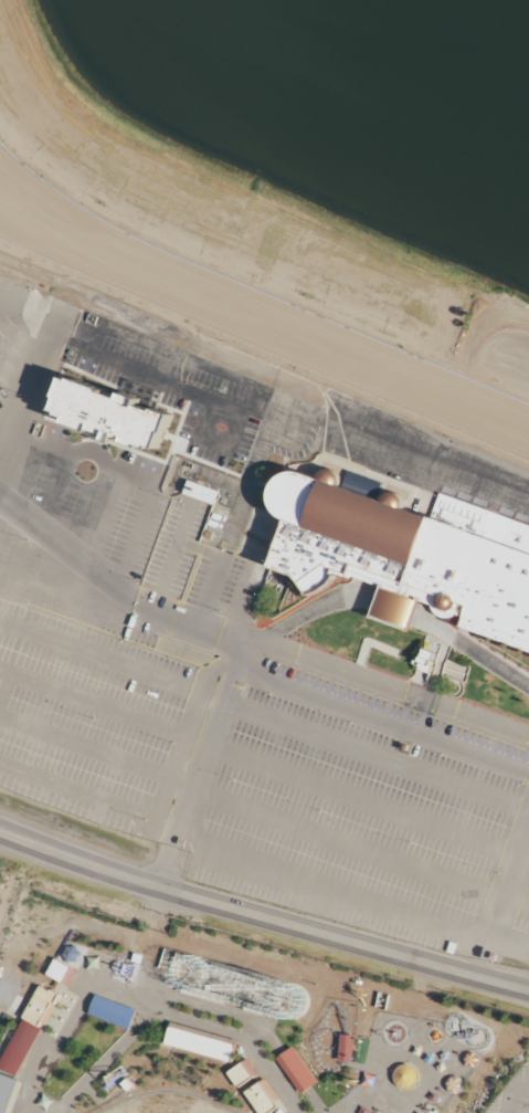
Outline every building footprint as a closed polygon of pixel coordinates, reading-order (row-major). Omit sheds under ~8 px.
[(60,376),(52,397),(54,398),(50,410),(56,412),(55,416),(64,419),(62,423),(88,433),(89,431),(104,437),(104,440),(110,443),(114,437),(121,441),(121,442),(137,449),(138,445),(147,448),(147,447),(154,449),(160,431),(161,432),(168,416),(151,409),(152,411),(135,406),(137,400),(120,393),(118,399),(102,393),(104,390),(68,378),(68,379),(60,376)] [(437,492),(528,525),(528,651),(462,627),(465,616),(459,615),(455,617),(449,619),(443,617),(437,613),(433,609),(432,603),(421,600),(382,586),(356,576),(352,577),(348,577),(341,575),(335,575),(331,580),(326,586),(320,590),(313,594),(309,595),(304,599),(279,612),(278,610),(278,606),(281,601),(261,592),(269,567),(285,518),(278,515),(272,508),(269,501),(269,492),(272,485),(274,479),(281,474),(287,471),(293,471),(299,471),(316,477),(318,474),(321,470),(326,470),(331,470),(336,473),(338,477),(339,482),(339,485),(379,500),(381,496),(385,493),(390,493),(394,493),(398,495),(401,498),(402,504),(401,507),(427,517),(437,492)] [(382,586),(377,602),(371,618),(410,631),(415,617),(421,600),(382,586)]
